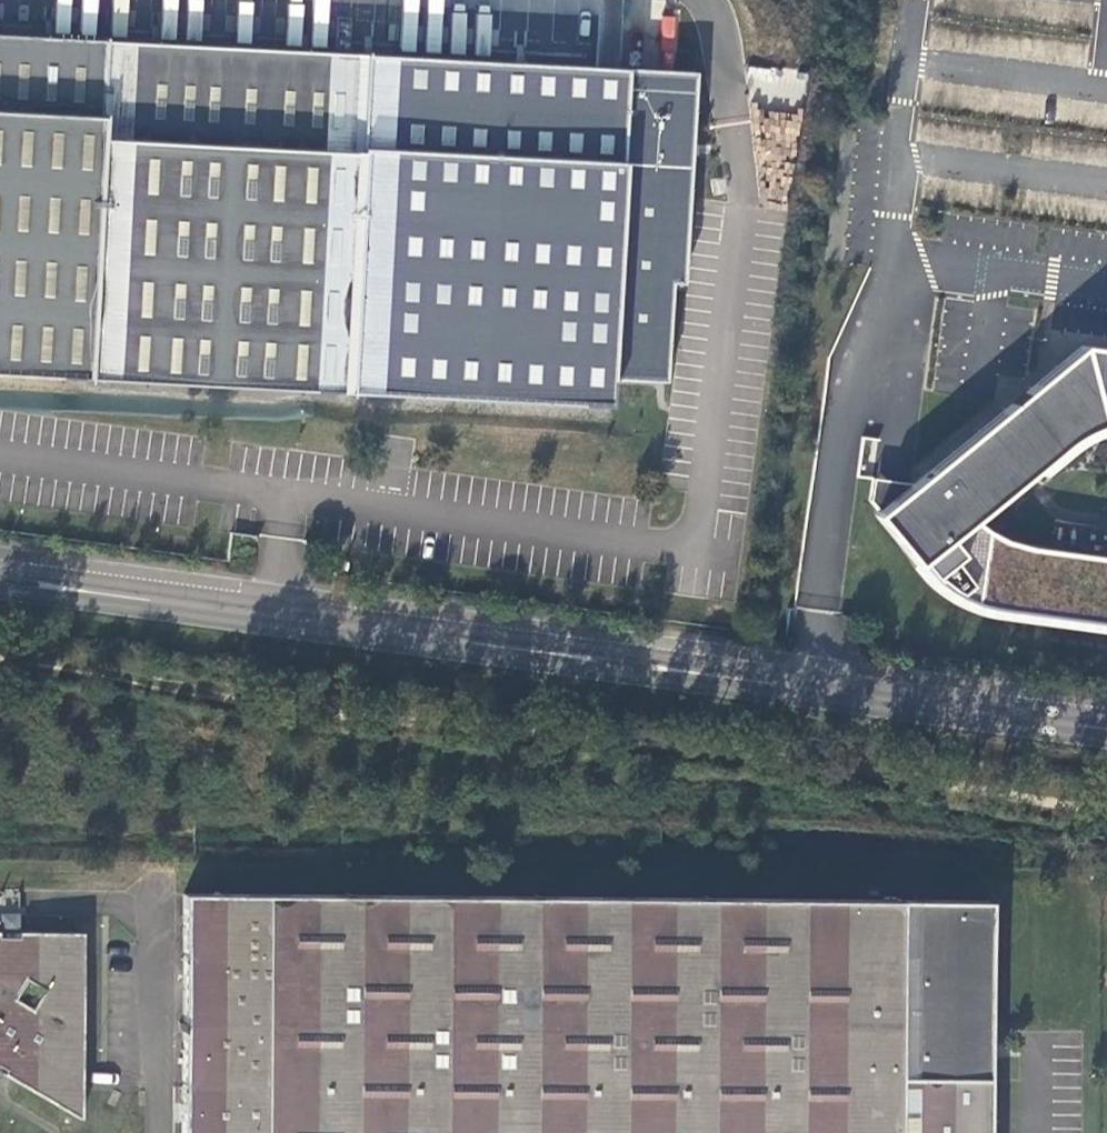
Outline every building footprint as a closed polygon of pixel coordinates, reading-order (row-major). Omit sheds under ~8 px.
[(335,390),(353,56),(0,32),(0,373),(335,390)] [(1076,344),(870,516),(911,568),(943,601),(981,617),(1106,634),(1106,348),(1076,344)] [(990,904),(184,898),(181,1132),(988,1132),(990,904)] [(79,1121),(80,1120),(82,935),(0,934),(0,1074),(79,1121)]
